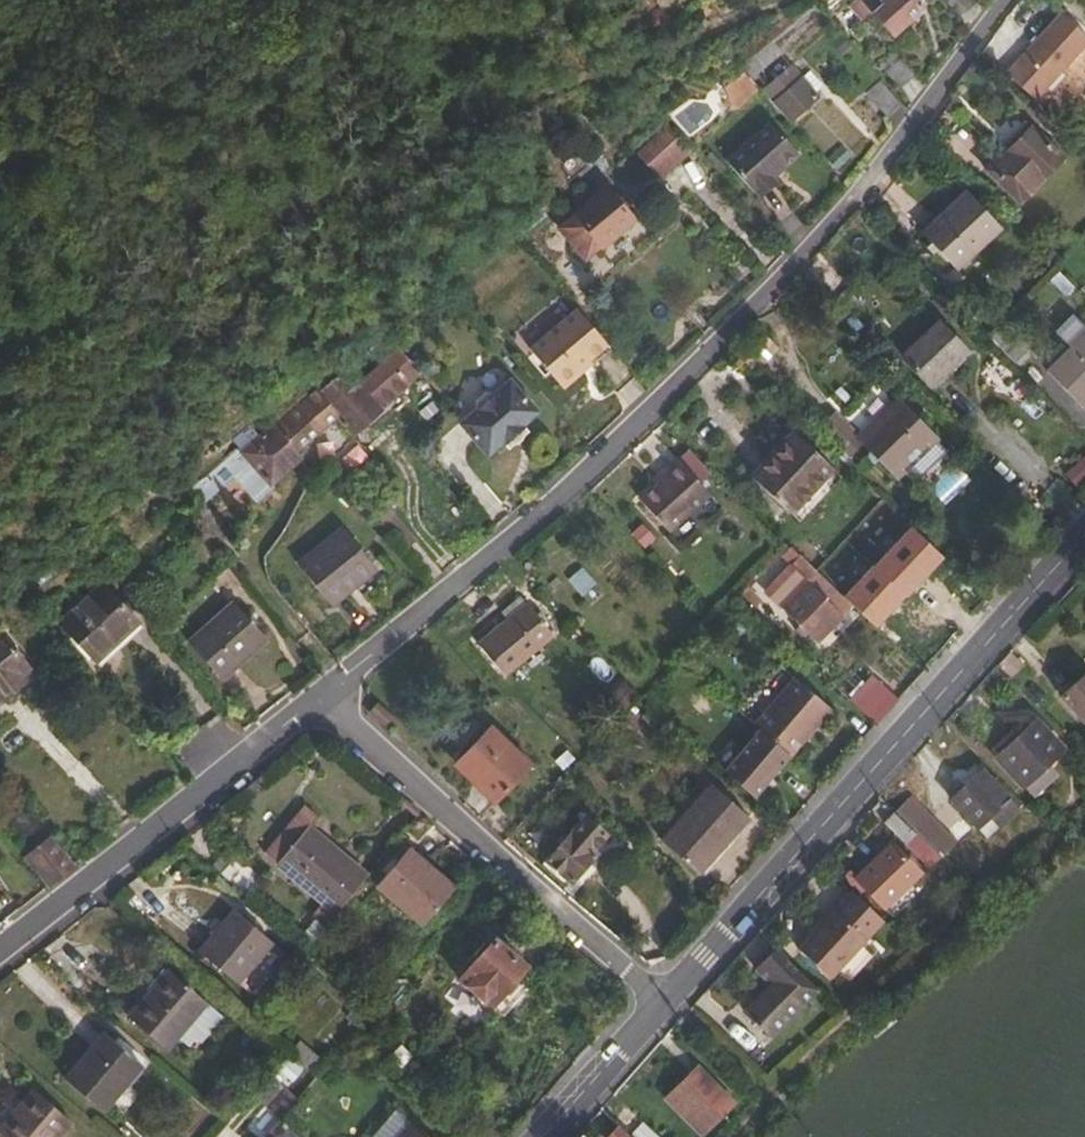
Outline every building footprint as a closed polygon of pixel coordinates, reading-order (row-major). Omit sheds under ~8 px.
[(892,31),(923,1),(922,0),(864,0),(866,2),(892,31)] [(961,11),(974,0),(951,0),(961,11)] [(1005,77),(1033,103),(1084,48),(1084,40),(1061,17),(1005,77)] [(891,44),(877,57),(899,80),(912,67),(891,44)] [(754,59),(743,70),(749,76),(760,66),(754,59)] [(771,101),(788,119),(816,93),(812,88),(820,81),(806,66),(799,73),(789,62),(764,86),(774,98),(771,101)] [(743,70),(740,67),(719,87),(736,104),(757,85),(749,76),(743,70)] [(883,82),(873,91),(892,113),(903,103),(883,82)] [(754,191),(757,189),(759,188),(767,181),(772,171),(798,147),(769,116),(723,159),(754,191)] [(666,123),(643,145),(635,152),(658,177),(689,147),(666,123)] [(999,152),(983,167),(1015,201),(1059,158),(1030,128),(1002,155),(999,152)] [(759,188),(757,189),(763,196),(780,180),(772,171),(767,181),(759,188)] [(604,189),(558,229),(585,259),(630,220),(604,189)] [(970,189),(926,230),(958,266),(1001,226),(970,189)] [(569,382),(609,348),(576,309),(527,350),(557,386),(569,382)] [(940,320),(905,354),(932,383),(967,350),(940,320)] [(1047,373),(1084,411),(1084,410),(1084,335),(1047,373)] [(395,349),(357,381),(383,411),(420,378),(395,349)] [(337,414),(354,434),(383,411),(357,381),(341,361),(313,385),(331,407),(337,414)] [(454,423),(484,455),(498,441),(501,444),(521,427),(518,423),(533,410),(505,378),(488,392),(482,391),(471,401),(471,407),(454,423)] [(313,385),(274,420),(295,444),(331,418),(327,410),(331,407),(313,385)] [(899,404),(861,441),(897,477),(934,440),(899,404)] [(295,444),(274,420),(261,430),(287,461),(296,453),(300,450),(295,444)] [(250,430),(189,484),(193,490),(187,496),(194,504),(210,491),(229,474),(252,500),(269,485),(265,480),(287,461),(261,430),(255,436),(250,430)] [(795,434),(752,477),(787,513),(830,470),(795,434)] [(664,487),(644,504),(672,534),(714,498),(683,463),(660,483),(664,487)] [(229,474),(210,491),(232,517),(252,500),(229,474)] [(910,523),(841,594),(878,628),(946,556),(910,523)] [(338,526),(293,563),(328,605),(372,568),(338,526)] [(95,584),(54,619),(89,659),(129,622),(95,584)] [(810,591),(791,609),(816,635),(835,616),(810,591)] [(510,623),(480,647),(504,677),(554,637),(523,599),(504,615),(510,623)] [(227,602),(182,643),(214,679),(259,637),(227,602)] [(18,677),(13,671),(22,663),(0,637),(0,691),(18,677)] [(1056,701),(1082,730),(1084,727),(1084,679),(1083,677),(1056,701)] [(850,678),(836,693),(858,712),(871,698),(850,678)] [(798,683),(758,729),(793,761),(833,716),(798,683)] [(1027,730),(1033,724),(1026,717),(1020,723),(1027,730)] [(1036,722),(1033,724),(1027,730),(1020,723),(990,750),(997,758),(996,759),(1022,787),(1062,750),(1036,722)] [(532,766),(492,728),(462,761),(485,783),(480,788),(497,804),(532,766)] [(714,762),(735,781),(762,751),(741,732),(714,762)] [(984,786),(989,781),(981,773),(976,778),(984,786)] [(1016,811),(989,781),(984,786),(976,778),(950,801),(976,829),(988,818),(997,828),(1016,811)] [(715,785),(664,841),(699,873),(750,818),(715,785)] [(937,855),(940,857),(953,844),(907,798),(893,811),(937,855)] [(937,855),(893,811),(883,822),(904,843),(907,840),(929,862),(937,855)] [(587,816),(546,860),(570,883),(596,856),(592,852),(607,835),(587,816)] [(985,839),(997,828),(988,818),(976,829),(985,839)] [(503,820),(494,829),(502,837),(511,828),(503,820)] [(263,854),(277,866),(301,838),(287,826),(263,854)] [(309,918),(322,930),(365,880),(307,831),(301,838),(277,866),(320,905),(309,918)] [(21,854),(47,883),(69,866),(44,836),(21,854)] [(893,845),(857,883),(882,909),(889,903),(893,906),(917,882),(914,878),(919,872),(893,845)] [(454,893),(407,854),(377,889),(423,929),(454,893)] [(865,939),(881,923),(850,894),(797,950),(827,979),(836,970),(865,939)] [(232,916),(197,956),(234,988),(269,947),(232,916)] [(509,933),(511,936),(512,937),(516,936),(517,932),(514,928),(511,929),(509,933)] [(874,948),(865,939),(836,970),(845,979),(874,948)] [(495,943),(460,983),(504,1020),(528,991),(516,981),(526,969),(495,943)] [(814,989),(775,948),(760,965),(776,981),(745,1013),(768,1036),(814,989)] [(168,971),(128,1017),(164,1049),(204,1002),(168,971)] [(450,1001),(466,1018),(477,1008),(461,991),(450,1001)] [(102,1034),(64,1079),(100,1109),(137,1064),(102,1034)] [(677,1059),(651,1085),(686,1120),(711,1094),(677,1059)] [(0,1126),(0,1131),(8,1136),(54,1136),(69,1119),(32,1088),(0,1126)] [(282,1119),(293,1106),(283,1097),(272,1111),(282,1119)] [(282,1119),(267,1136),(301,1136),(282,1119)] [(396,1136),(427,1136),(409,1122),(396,1136)] [(614,1128),(605,1136),(624,1136),(614,1128)]
